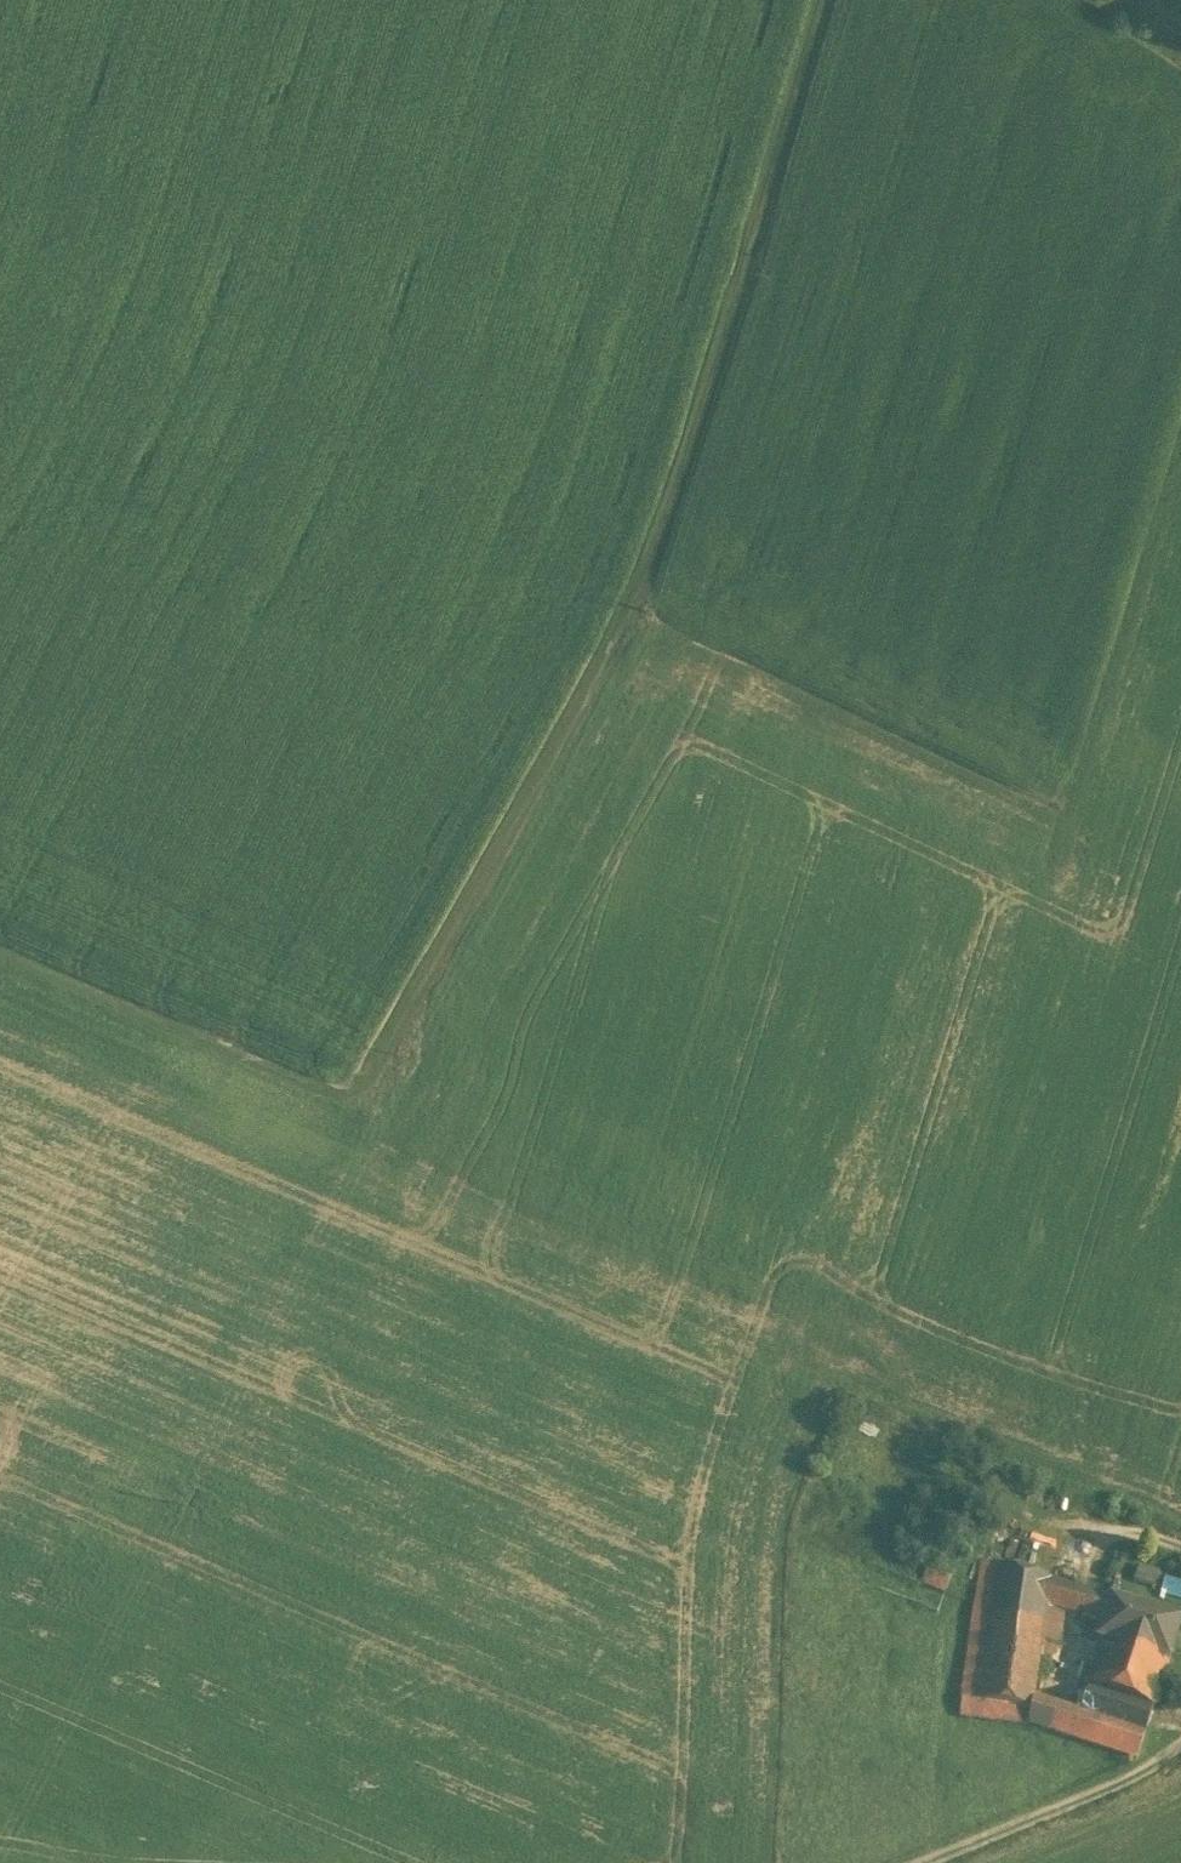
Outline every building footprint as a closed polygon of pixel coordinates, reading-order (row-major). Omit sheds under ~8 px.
[(992,1610),(999,1568),(982,1565),(962,1703),(978,1706),(992,1610)] [(921,1587),(944,1596),(953,1576),(929,1566),(921,1587)] [(1008,1614),(1014,1573),(999,1568),(992,1610),(1008,1614)] [(1028,1729),(1034,1699),(1038,1666),(1044,1621),(1045,1613),(1049,1583),(1014,1573),(1008,1614),(992,1610),(978,1706),(962,1703),(960,1719),(1028,1729)] [(1059,1587),(1049,1583),(1045,1613),(1066,1615),(1073,1591),(1059,1587)] [(1089,1596),(1073,1591),(1066,1615),(1082,1620),(1089,1596)] [(1089,1596),(1082,1620),(1101,1627),(1108,1629),(1103,1645),(1168,1666),(1180,1627),(1180,1623),(1089,1596)] [(1064,1623),(1066,1615),(1045,1613),(1044,1621),(1064,1623)] [(1061,1649),(1064,1623),(1044,1621),(1038,1666),(1050,1667),(1054,1648),(1061,1649)] [(1096,1643),(1103,1645),(1108,1629),(1101,1627),(1096,1643)] [(1153,1711),(1168,1666),(1103,1645),(1088,1690),(1153,1711)] [(1144,1735),(1153,1711),(1088,1690),(1083,1703),(1078,1702),(1075,1712),(1144,1735)] [(1044,1733),(1053,1706),(1034,1699),(1028,1729),(1044,1733)] [(1137,1763),(1144,1735),(1075,1712),(1053,1706),(1044,1733),(1137,1763)]
